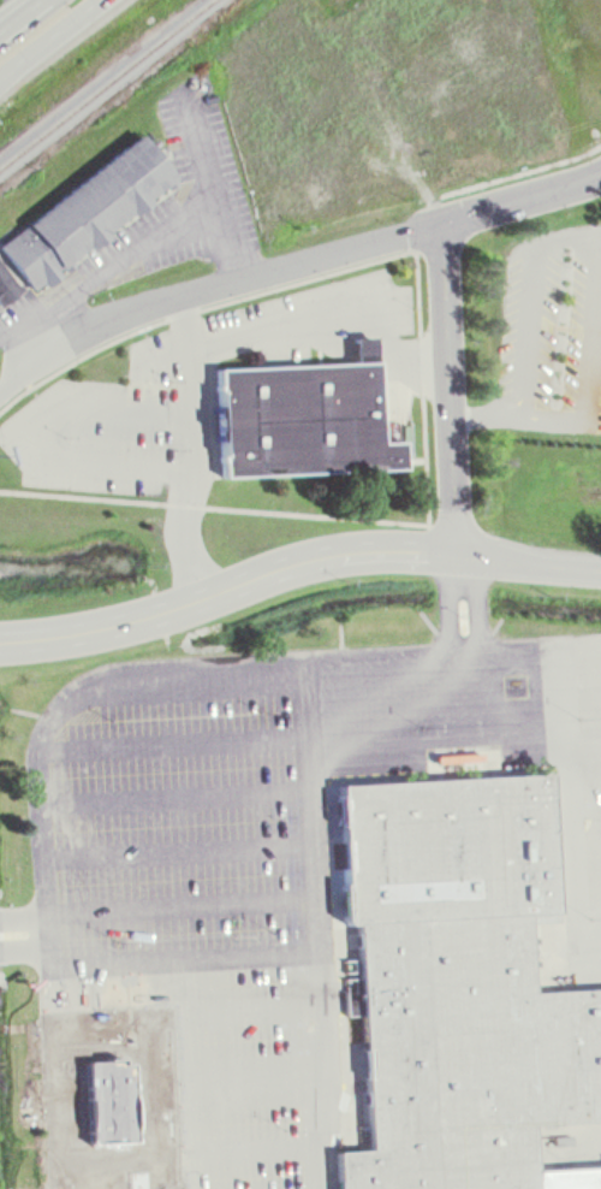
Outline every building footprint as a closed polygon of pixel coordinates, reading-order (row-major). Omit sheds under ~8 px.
[(32,290),(0,248),(144,136),(177,178),(32,290)] [(2,304),(0,301),(0,263),(22,290),(2,304)] [(225,474),(219,367),(380,359),(385,437),(404,436),(405,465),(225,474)] [(530,981),(600,977),(600,1069),(588,1070),(590,1105),(526,1108),(529,1159),(600,1155),(600,1188),(337,1188),(334,1138),(367,1136),(353,911),(343,912),(335,771),(549,759),(557,897),(525,898),(530,981)]
